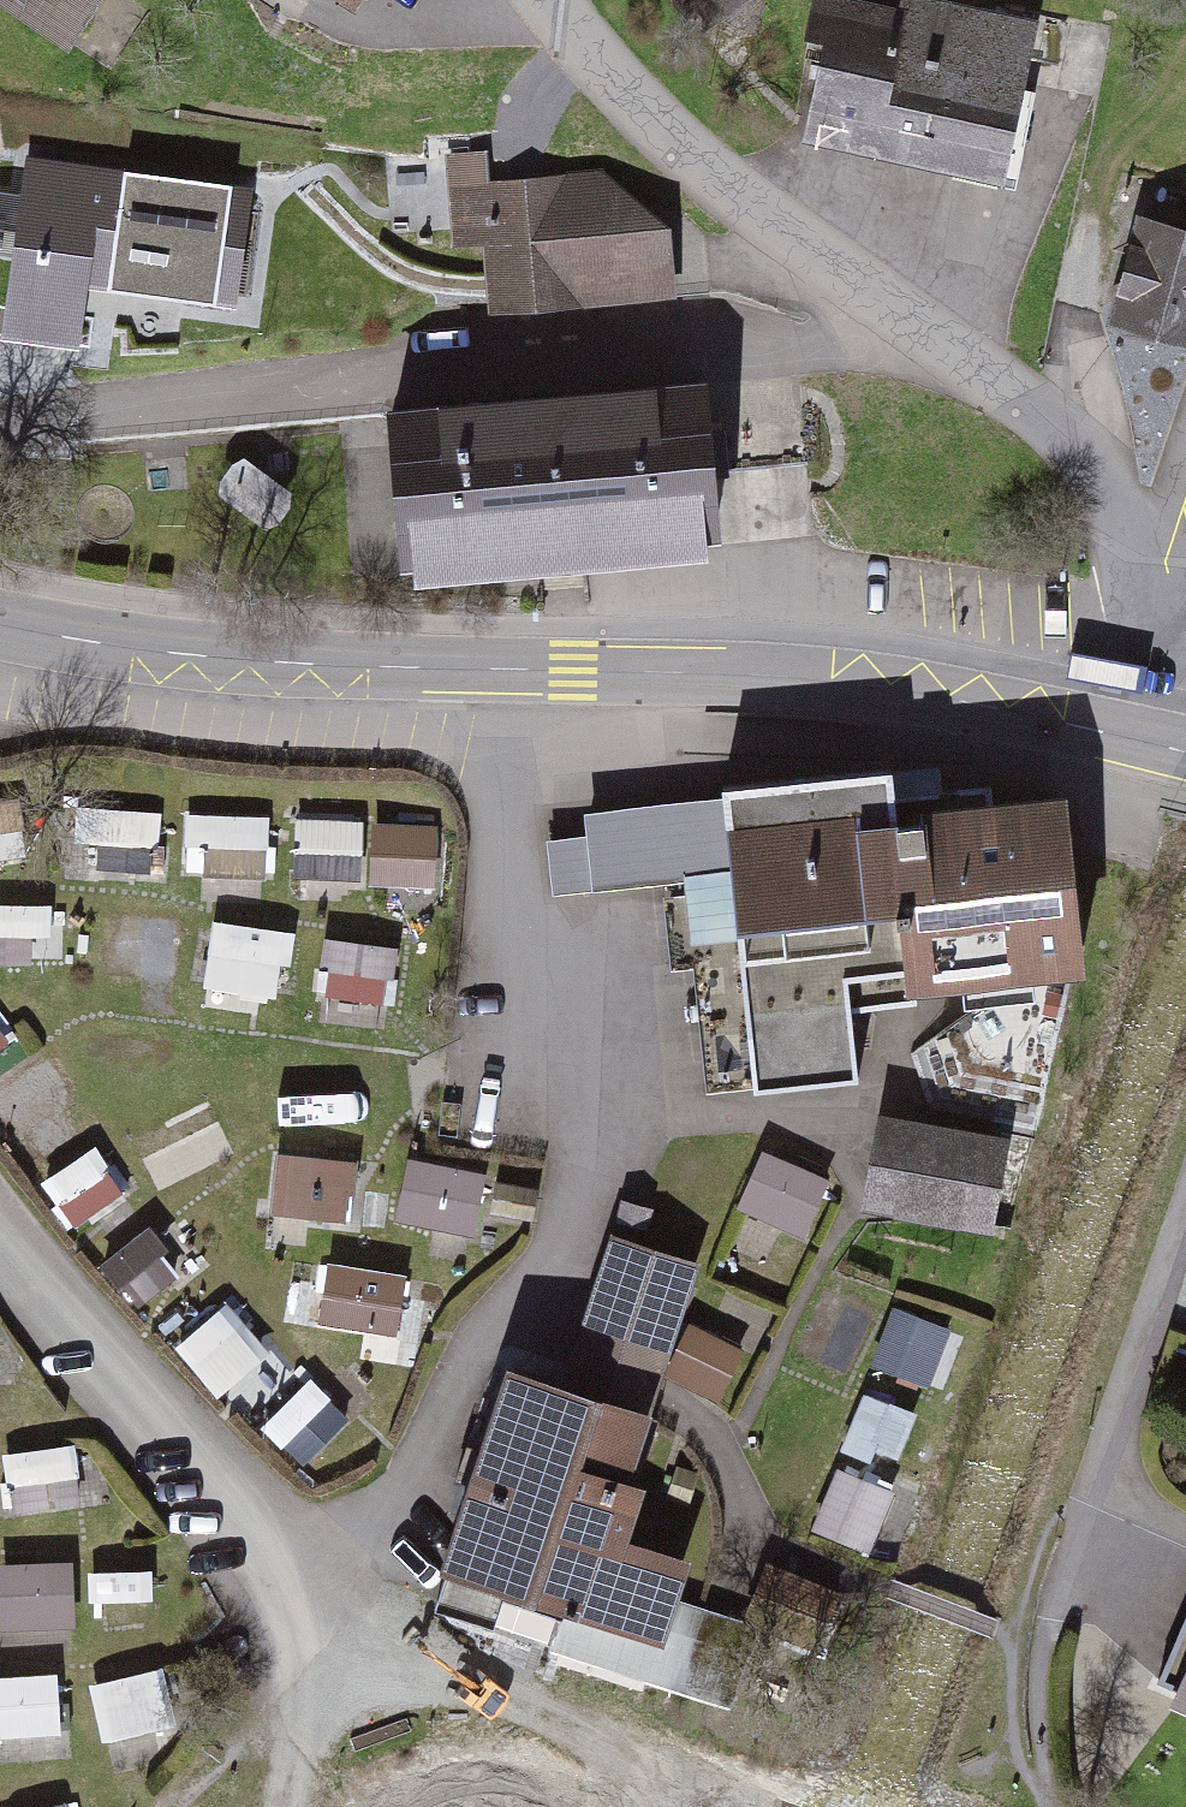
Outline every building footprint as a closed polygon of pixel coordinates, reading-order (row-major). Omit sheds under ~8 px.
[(20,8),(91,52),(123,0),(24,0),(20,8)] [(916,0),(907,0),(903,17),(819,0),(808,54),(825,58),(814,110),(879,123),(875,141),(1003,167),(1032,24),(916,0)] [(282,195),(42,162),(32,337),(105,350),(106,291),(257,313),(282,195)] [(622,166),(456,167),(458,248),(506,243),(507,313),(700,301),(692,221),(622,166)] [(1141,224),(1115,320),(1185,340),(1185,237),(1141,224)] [(734,379),(413,414),(431,579),(752,543),(734,379)] [(956,777),(754,792),(762,878),(678,893),(687,970),(709,972),(723,1103),(880,1089),(867,994),(1125,969),(1102,804),(961,815),(956,777)] [(366,864),(366,808),(297,808),(298,864),(366,864)] [(371,810),(371,870),(440,870),(440,810),(371,810)] [(62,954),(63,893),(0,892),(0,952),(62,954)] [(393,980),(396,924),(326,921),(323,977),(393,980)] [(204,923),(203,971),(278,973),(280,925),(204,923)] [(12,1031),(0,1009),(0,1038),(12,1031)] [(1030,1135),(893,1119),(882,1214),(1019,1229),(1030,1135)] [(96,1132),(46,1168),(77,1212),(128,1176),(96,1132)] [(353,1200),(354,1139),(276,1138),(275,1199),(353,1200)] [(811,1225),(830,1161),(759,1139),(739,1204),(811,1225)] [(406,1144),(399,1212),(481,1221),(488,1153),(406,1144)] [(714,1266),(625,1234),(580,1378),(534,1360),(472,1568),(691,1641),(717,1559),(655,1535),(670,1480),(648,1474),(714,1266)] [(398,1324),(413,1264),(331,1244),(316,1304),(398,1324)] [(897,1291),(875,1347),(930,1368),(951,1311),(897,1291)] [(859,1380),(850,1432),(902,1441),(911,1389),(859,1380)] [(5,1440),(9,1498),(83,1493),(78,1434),(5,1440)] [(870,1535),(897,1468),(841,1445),(814,1512),(870,1535)] [(74,1545),(0,1548),(0,1578),(2,1618),(78,1615),(74,1545)] [(1156,1678),(1185,1691),(1185,1614),(1156,1678)] [(0,1660),(0,1731),(65,1727),(61,1656),(0,1660)] [(93,1665),(101,1727),(172,1718),(164,1656),(93,1665)] [(0,1805),(0,1806),(74,1806),(70,1790),(0,1805)]
